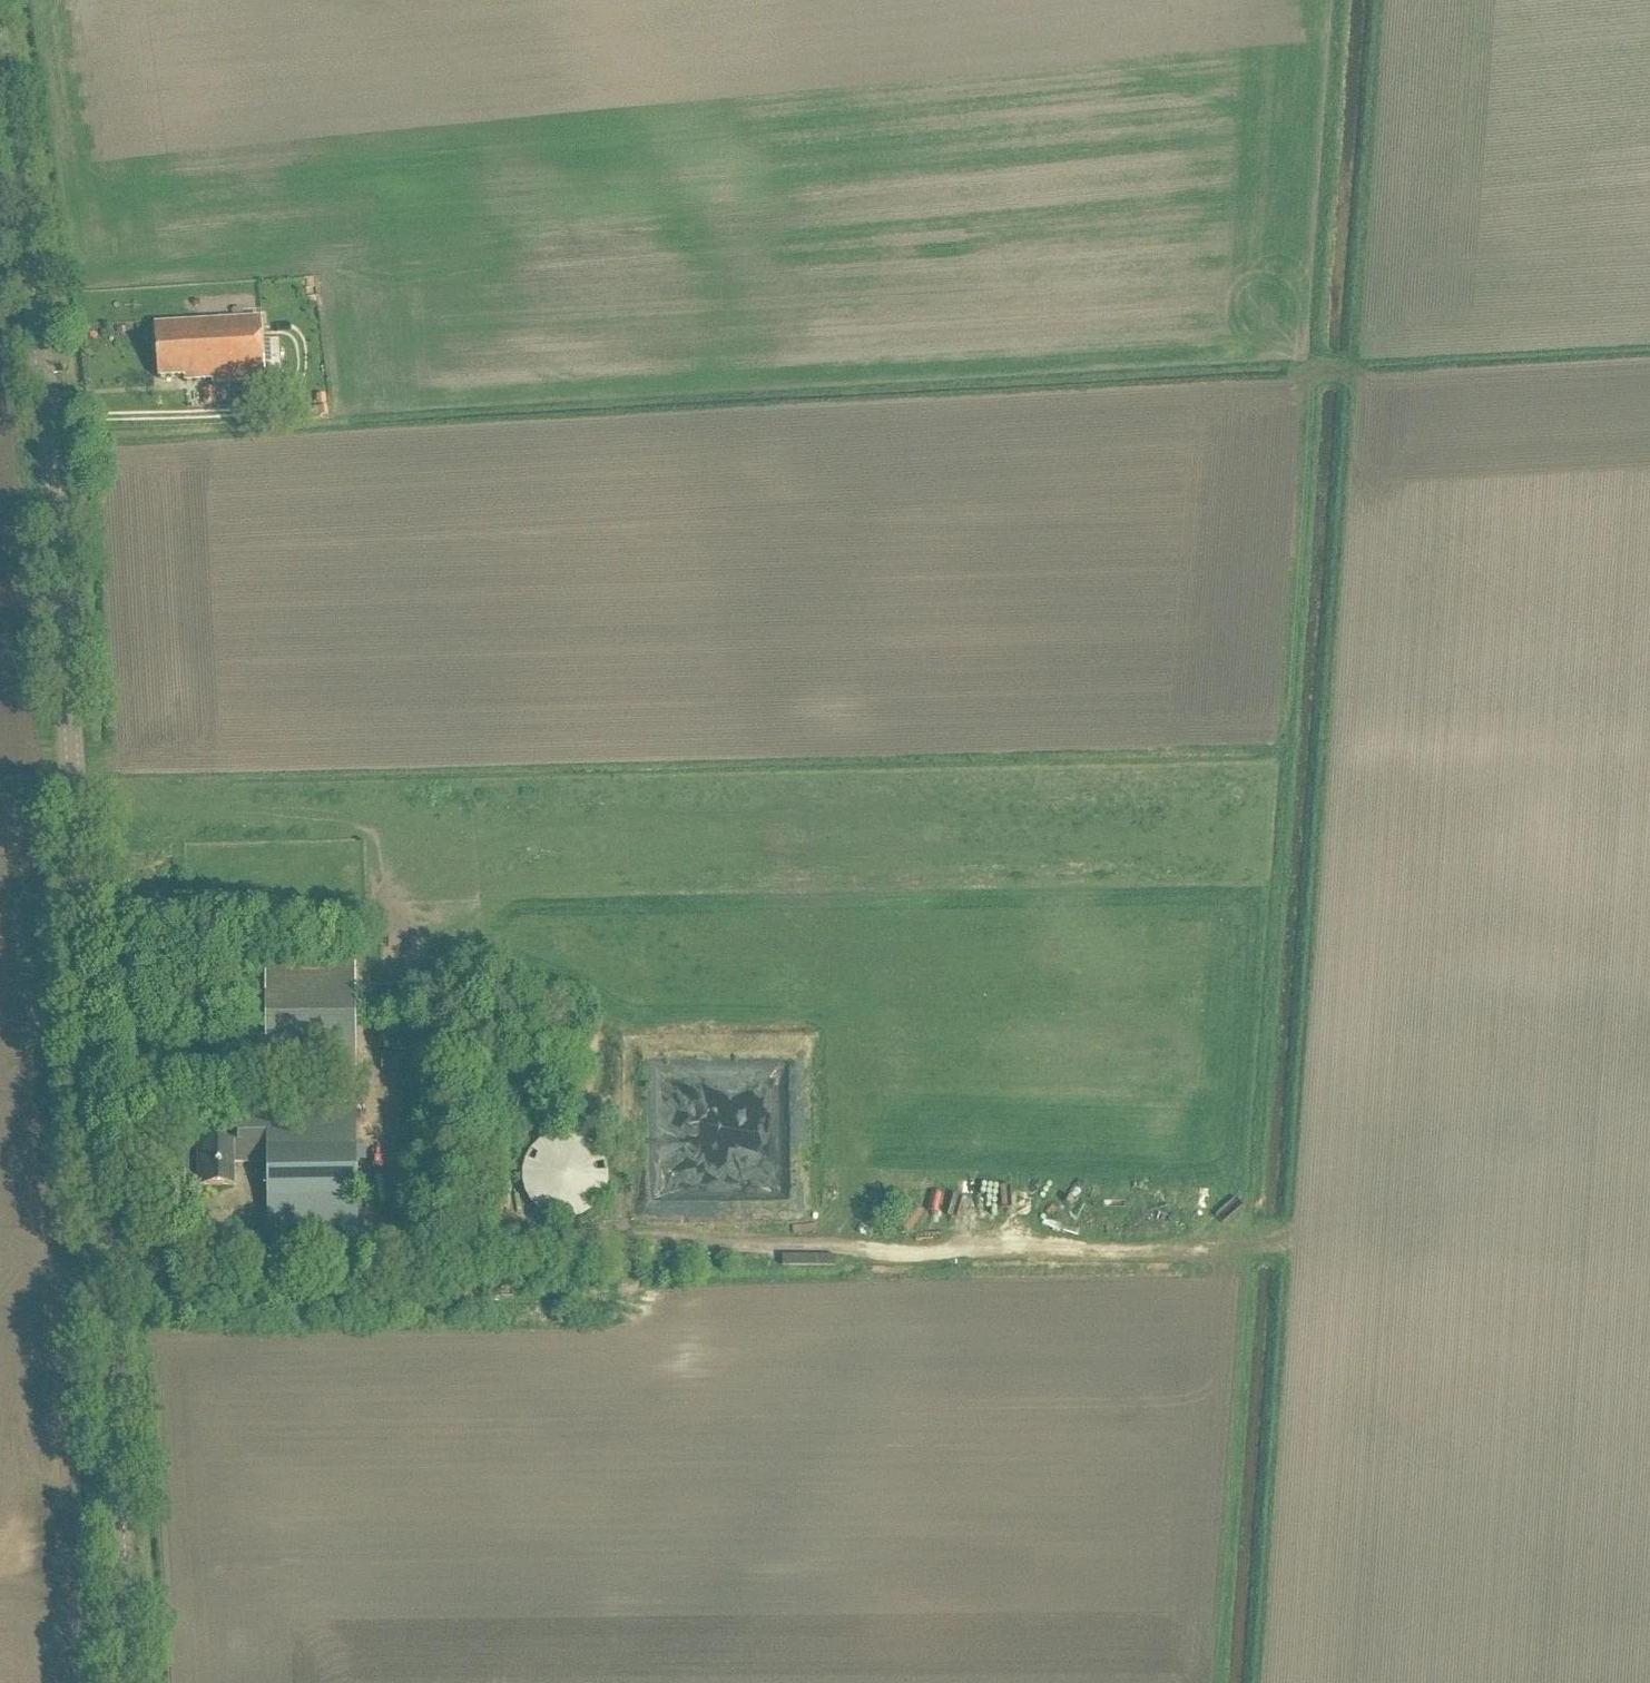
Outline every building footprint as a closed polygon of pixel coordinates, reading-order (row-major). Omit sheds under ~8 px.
[(198,325),(155,328),(159,382),(185,380),(185,385),(213,384),(213,387),(266,383),(266,376),(282,375),(280,346),(264,347),(262,321),(247,322),(246,310),(198,312),(198,325)] [(218,393),(206,394),(207,407),(218,407),(218,393)] [(265,961),(266,1077),(357,1076),(356,960),(265,961)] [(358,1112),(238,1114),(239,1144),(199,1145),(200,1188),(234,1188),(234,1167),(268,1166),(271,1243),(359,1241),(358,1112)] [(526,1171),(524,1183),(526,1194),(531,1205),(539,1214),(549,1220),(561,1223),(573,1223),(584,1220),(594,1213),(602,1204),(607,1193),(608,1181),(606,1170),(601,1159),(593,1150),(583,1144),(572,1141),(560,1141),(548,1144),(539,1151),(531,1160),(526,1171)] [(837,1269),(837,1258),(784,1258),(784,1269),(837,1269)]
